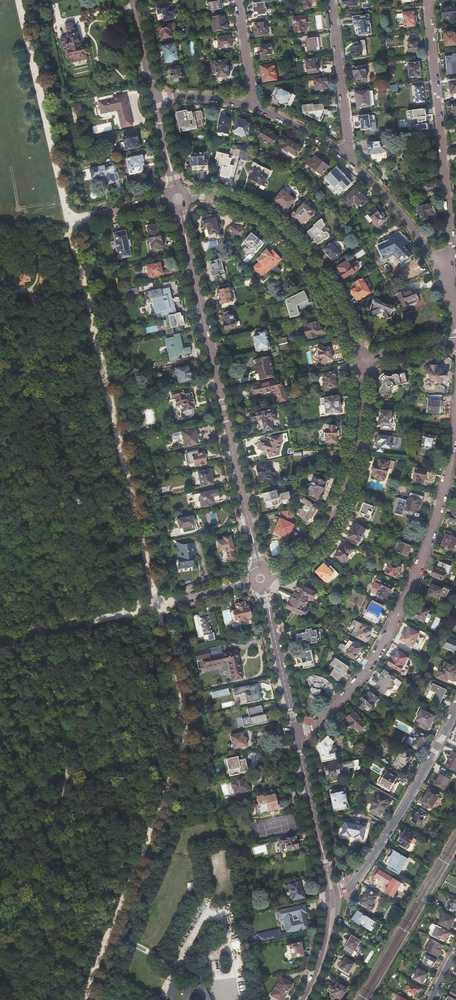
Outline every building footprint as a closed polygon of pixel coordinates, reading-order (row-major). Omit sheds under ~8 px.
[(221,8),(220,3),(222,3),(222,0),(209,0),(209,1),(208,1),(208,2),(208,4),(209,5),(210,5),(211,10),(221,9),(221,8)] [(306,8),(318,7),(317,0),(305,0),(306,8)] [(261,3),(253,4),(254,13),(258,13),(258,16),(267,14),(265,1),(261,1),(261,3)] [(163,12),(163,13),(164,21),(174,19),(174,15),(178,14),(177,6),(172,7),(171,2),(158,5),(156,6),(157,9),(158,11),(163,10),(163,12)] [(443,8),(444,18),(452,17),(453,19),(455,19),(455,7),(451,7),(451,6),(447,6),(448,8),(443,8)] [(410,8),(402,9),(402,13),(403,13),(404,14),(404,19),(398,20),(399,27),(405,26),(405,27),(416,26),(415,22),(415,16),(414,12),(413,8),(410,8)] [(213,23),(211,23),(213,31),(216,30),(216,31),(226,29),(226,28),(228,28),(227,24),(225,24),(224,15),(212,17),(213,23)] [(369,15),(353,17),(354,25),(358,25),(359,35),(372,34),(371,31),(369,15)] [(305,17),(293,18),(295,32),(307,30),(305,17)] [(69,37),(62,39),(61,39),(63,48),(67,47),(69,56),(70,57),(75,56),(75,58),(86,56),(86,53),(88,53),(89,52),(87,47),(86,46),(81,47),(78,34),(77,34),(76,34),(73,21),(66,23),(69,36),(69,37)] [(160,27),(159,27),(160,31),(161,31),(162,39),(172,36),(171,30),(176,29),(175,23),(160,27)] [(258,26),(254,27),(256,37),(268,35),(267,31),(266,31),(265,28),(264,28),(263,23),(258,24),(258,26)] [(445,33),(446,45),(455,45),(455,32),(454,33),(454,31),(452,31),(452,30),(449,31),(448,31),(448,33),(445,33)] [(230,35),(217,37),(219,48),(232,46),(230,35)] [(318,38),(306,39),(308,51),(319,49),(318,38)] [(356,47),(352,47),(353,57),(367,55),(365,40),(361,41),(361,44),(355,44),(356,47)] [(418,41),(408,42),(409,52),(419,51),(418,41)] [(174,44),(163,46),(166,61),(178,59),(174,44)] [(271,44),(260,46),(262,56),(272,54),(271,44)] [(447,63),(448,63),(448,65),(447,65),(448,75),(455,74),(455,54),(454,54),(454,55),(446,56),(447,63)] [(314,59),(306,60),(307,73),(318,71),(317,65),(315,65),(314,59)] [(226,60),(211,63),(213,74),(218,73),(218,78),(229,76),(226,60)] [(419,62),(409,63),(410,77),(421,76),(419,62)] [(275,64),(261,66),(263,82),(275,80),(275,74),(276,74),(275,64)] [(180,67),(171,69),(172,74),(173,78),(174,82),(179,80),(178,77),(183,76),(180,67)] [(365,67),(354,68),(355,77),(356,76),(357,80),(367,79),(365,67)] [(327,78),(314,80),(316,90),(328,88),(327,78)] [(423,84),(412,86),(413,95),(416,95),(417,104),(425,103),(423,84)] [(292,93),(292,91),(290,90),(290,92),(281,88),(282,87),(278,85),(277,87),(276,87),(272,96),(277,98),(276,99),(291,106),(296,95),(294,94),(292,93)] [(372,90),(355,92),(356,98),(357,98),(358,107),(374,105),(372,90)] [(100,101),(99,102),(102,114),(118,110),(122,127),(133,125),(126,96),(113,98),(113,96),(99,99),(100,101)] [(313,104),(303,105),(304,113),(321,121),(324,115),(322,114),(323,113),(327,116),(328,114),(329,112),(329,111),(329,109),(325,110),(325,109),(324,109),(323,104),(314,105),(313,104)] [(426,109),(426,108),(407,111),(407,114),(409,114),(410,114),(410,118),(418,118),(419,124),(418,124),(417,124),(417,130),(428,129),(427,123),(423,124),(423,121),(426,120),(426,117),(426,113),(425,109),(426,109)] [(185,111),(176,113),(180,132),(197,129),(197,127),(203,126),(202,120),(204,120),(202,112),(193,114),(193,112),(186,113),(185,111)] [(410,114),(409,114),(409,120),(417,119),(418,124),(419,124),(418,118),(410,118),(410,114)] [(369,115),(359,116),(360,122),(361,122),(362,130),(371,129),(369,115)] [(220,117),(218,132),(223,133),(224,133),(229,134),(231,119),(220,117)] [(237,119),(233,132),(246,136),(250,124),(237,119)] [(265,128),(259,137),(273,145),(278,137),(274,135),(275,133),(272,132),(273,132),(269,130),(265,128)] [(126,144),(123,145),(124,149),(127,149),(127,150),(140,147),(139,146),(140,146),(139,141),(138,141),(136,131),(125,133),(126,137),(124,137),(126,144)] [(288,140),(281,150),(296,159),(303,148),(298,144),(297,145),(288,140)] [(387,141),(368,143),(369,154),(375,153),(375,155),(376,155),(376,156),(377,156),(381,155),(382,155),(382,154),(382,152),(388,152),(387,141)] [(241,149),(231,148),(229,154),(239,156),(241,149)] [(241,149),(239,156),(239,158),(244,160),(245,157),(247,158),(249,153),(241,149)] [(218,152),(216,159),(218,160),(217,165),(223,167),(221,176),(230,178),(233,166),(230,165),(233,156),(218,152)] [(205,153),(192,154),(193,166),(207,165),(206,159),(205,159),(205,153)] [(132,164),(128,165),(130,175),(144,172),(141,162),(144,162),(143,156),(131,159),(132,164)] [(309,157),(305,163),(313,168),(312,169),(315,172),(316,171),(322,175),(329,166),(322,161),(316,157),(313,160),(309,157)] [(111,164),(90,169),(92,179),(107,176),(108,181),(114,179),(112,170),(117,169),(115,162),(110,163),(111,164)] [(251,166),(248,172),(251,173),(249,178),(263,185),(268,175),(251,166)] [(332,173),(328,178),(331,181),(330,182),(338,191),(339,192),(342,189),(343,190),(347,186),(347,187),(352,183),(345,176),(344,177),(337,169),(334,172),(333,171),(332,173)] [(421,182),(414,183),(414,184),(417,184),(417,185),(421,185),(421,192),(434,191),(433,183),(421,185),(421,182)] [(357,191),(355,189),(342,201),(348,208),(356,201),(362,208),(364,206),(364,205),(369,201),(358,190),(357,191)] [(275,200),(276,201),(287,210),(295,200),(288,194),(283,190),(275,200)] [(293,215),(293,216),(293,217),(294,218),(295,219),(297,220),(298,219),(302,223),(306,219),(308,221),(316,212),(304,202),(297,210),(293,215)] [(420,206),(419,207),(422,220),(423,220),(424,221),(427,220),(427,219),(427,218),(428,218),(428,215),(436,213),(433,203),(424,205),(423,204),(420,205),(419,206),(420,206)] [(370,213),(365,217),(370,223),(373,221),(377,227),(386,220),(376,208),(372,211),(369,213),(370,213)] [(203,221),(204,227),(208,226),(210,234),(220,232),(217,218),(203,221)] [(322,219),(321,219),(314,226),(309,231),(307,232),(312,238),(313,237),(314,237),(314,238),(315,238),(315,239),(314,240),(318,245),(320,243),(325,239),(326,240),(329,238),(329,237),(329,236),(330,236),(330,235),(329,235),(329,234),(329,233),(328,233),(328,232),(327,232),(326,232),(325,232),(324,233),(323,233),(321,230),(322,230),(323,229),(324,228),(324,227),(324,226),(325,225),(325,223),(324,222),(324,221),(323,221),(323,220),(322,219)] [(234,223),(231,228),(236,231),(235,232),(239,236),(243,229),(234,223)] [(154,228),(148,229),(153,249),(154,249),(154,250),(158,249),(158,248),(164,247),(163,242),(162,237),(163,236),(161,231),(160,231),(159,225),(153,226),(154,228)] [(125,231),(114,233),(115,241),(114,241),(116,251),(117,251),(119,259),(131,256),(129,247),(131,246),(130,239),(127,240),(125,231)] [(252,233),(244,243),(251,248),(249,251),(254,256),(264,243),(264,242),(264,241),(263,240),(262,240),(261,240),(252,233)] [(394,254),(397,257),(407,251),(404,247),(406,245),(398,236),(389,240),(389,242),(377,246),(381,256),(386,254),(387,257),(394,254)] [(325,250),(324,251),(330,260),(332,259),(333,260),(342,253),(333,242),(324,248),(325,250)] [(260,261),(253,267),(261,276),(260,277),(262,279),(267,274),(267,273),(282,259),(273,250),(270,252),(267,249),(262,254),(263,255),(258,259),(260,261)] [(407,251),(397,257),(404,265),(413,257),(407,251)] [(222,259),(211,262),(213,270),(212,270),(213,276),(220,275),(220,273),(225,272),(222,259)] [(348,260),(337,267),(341,273),(341,274),(341,275),(341,276),(342,277),(343,278),(344,278),(345,278),(359,269),(354,262),(351,264),(348,260)] [(159,263),(140,267),(143,278),(162,274),(160,267),(161,267),(161,264),(159,264),(159,263)] [(351,292),(353,296),(355,295),(358,300),(363,297),(365,297),(366,297),(366,295),(371,292),(363,279),(353,284),(356,288),(352,290),(352,291),(351,292)] [(152,283),(143,285),(145,292),(144,292),(146,300),(152,299),(155,303),(156,311),(155,311),(156,319),(163,317),(166,316),(167,320),(166,321),(167,329),(166,329),(167,334),(174,333),(173,327),(177,326),(184,325),(182,316),(180,316),(180,312),(176,313),(173,302),(172,302),(169,287),(160,289),(154,290),(152,283)] [(401,285),(391,290),(393,296),(399,294),(404,307),(405,307),(409,305),(417,302),(418,301),(418,300),(418,299),(419,299),(415,290),(405,294),(401,285)] [(219,291),(218,291),(219,296),(220,296),(221,299),(220,299),(221,303),(222,303),(222,304),(233,301),(231,291),(233,291),(232,288),(219,291)] [(299,315),(298,313),(296,305),(308,300),(308,299),(304,291),(286,300),(290,317),(299,315)] [(376,307),(373,308),(371,309),(374,314),(381,311),(384,312),(387,320),(392,317),(392,315),(390,313),(393,311),(394,312),(395,311),(396,310),(396,309),(396,308),(395,307),(395,306),(388,303),(388,305),(384,303),(385,301),(382,299),(381,300),(377,299),(376,300),(375,300),(374,300),(374,301),(373,302),(373,303),(374,303),(374,304),(375,304),(376,307)] [(233,310),(224,312),(225,320),(224,320),(225,324),(224,324),(225,329),(226,329),(237,327),(236,326),(238,326),(237,321),(235,322),(233,310)] [(313,320),(304,323),(307,335),(308,334),(309,338),(317,336),(316,334),(322,333),(323,332),(322,328),(321,327),(320,328),(319,322),(317,322),(317,321),(314,322),(314,323),(313,320)] [(272,330),(271,326),(255,330),(257,335),(253,336),(257,351),(269,348),(266,332),(272,330)] [(179,333),(173,335),(174,337),(165,339),(169,361),(176,360),(180,360),(179,358),(178,356),(191,353),(189,347),(183,348),(179,333)] [(278,340),(277,340),(278,343),(279,343),(281,350),(289,348),(286,337),(278,339),(278,340)] [(321,345),(313,357),(325,365),(328,360),(331,359),(332,358),(331,355),(330,355),(330,352),(330,351),(330,348),(328,347),(325,348),(325,344),(321,345)] [(259,374),(261,380),(275,377),(273,367),(270,356),(256,359),(258,365),(254,366),(255,370),(256,374),(259,374)] [(188,365),(175,368),(178,383),(191,380),(190,375),(191,375),(190,369),(188,370),(188,365)] [(427,370),(427,371),(427,372),(431,375),(431,378),(433,381),(436,380),(440,384),(441,383),(442,382),(442,381),(443,380),(444,379),(446,378),(447,378),(447,373),(446,373),(442,373),(441,372),(440,371),(440,370),(439,370),(438,369),(437,365),(432,366),(432,368),(431,368),(430,368),(429,368),(428,368),(428,369),(427,369),(427,370)] [(334,371),(323,374),(325,383),(323,384),(325,391),(330,390),(330,388),(337,387),(335,376),(336,375),(335,372),(334,371)] [(381,387),(380,391),(381,392),(380,393),(382,393),(381,394),(384,395),(384,396),(389,398),(392,390),(396,385),(408,382),(405,373),(398,375),(398,374),(393,375),(394,376),(391,376),(386,375),(384,374),(383,374),(381,376),(381,377),(380,378),(382,379),(383,384),(382,387),(381,387)] [(253,387),(254,392),(254,394),(255,395),(276,390),(277,393),(278,392),(280,401),(286,400),(288,399),(286,390),(284,391),(281,380),(253,387)] [(185,394),(183,387),(169,391),(169,392),(168,393),(169,397),(170,398),(170,399),(174,398),(176,406),(181,405),(182,410),(182,411),(181,411),(181,412),(181,413),(181,414),(181,415),(182,415),(182,416),(183,416),(184,416),(184,417),(184,418),(190,417),(190,416),(191,416),(192,416),(192,415),(193,415),(193,414),(193,413),(194,412),(193,411),(193,410),(193,409),(195,408),(191,393),(185,394)] [(442,395),(429,395),(427,412),(440,413),(442,395)] [(339,397),(321,399),(322,406),(326,405),(326,413),(341,412),(339,397)] [(274,409),(249,414),(251,421),(258,420),(262,420),(265,431),(273,430),(271,421),(276,420),(274,409)] [(381,410),(380,422),(391,423),(392,411),(381,410)] [(338,425),(326,425),(326,437),(326,442),(337,442),(337,435),(338,435),(338,431),(337,431),(338,425)] [(200,443),(197,428),(181,432),(173,434),(172,435),(173,439),(174,440),(177,439),(178,440),(179,440),(179,439),(183,438),(185,446),(200,443)] [(385,452),(385,448),(392,448),(393,434),(378,433),(377,451),(385,452)] [(425,434),(421,455),(433,457),(437,436),(425,434)] [(270,443),(269,443),(260,440),(257,450),(264,451),(264,450),(267,451),(268,455),(269,454),(270,457),(279,455),(279,452),(279,451),(280,451),(282,443),(281,442),(282,440),(281,435),(271,438),(271,440),(270,443)] [(197,450),(186,452),(189,463),(193,463),(194,466),(206,464),(205,456),(204,451),(198,452),(197,450)] [(372,467),(372,468),(372,469),(373,470),(374,470),(374,471),(379,472),(377,478),(378,478),(378,479),(379,480),(382,480),(383,480),(383,479),(384,479),(385,474),(387,474),(390,460),(381,458),(379,459),(378,462),(376,461),(375,465),(374,465),(373,466),(372,467)] [(269,464),(257,466),(261,481),(272,478),(269,464)] [(417,468),(414,480),(424,482),(425,479),(427,470),(417,468)] [(210,470),(198,473),(201,486),(213,484),(212,479),(213,478),(212,475),(211,475),(210,470)] [(325,485),(326,481),(313,477),(312,482),(311,484),(309,484),(308,486),(309,488),(310,488),(309,490),(310,490),(309,495),(316,498),(315,499),(319,500),(320,497),(323,491),(323,489),(324,490),(325,487),(324,486),(325,485)] [(194,509),(202,507),(209,505),(208,503),(219,501),(217,490),(211,491),(211,489),(205,491),(205,492),(200,493),(191,495),(194,509)] [(272,491),(263,493),(265,501),(266,501),(267,506),(272,505),(273,506),(282,504),(281,501),(288,500),(291,495),(290,491),(278,494),(277,489),(272,490),(272,491)] [(415,519),(416,515),(417,514),(418,514),(423,496),(410,492),(408,500),(398,497),(393,512),(403,516),(415,519)] [(298,516),(307,522),(308,523),(311,518),(312,518),(316,512),(314,511),(316,509),(318,506),(314,503),(313,505),(311,503),(312,503),(304,498),(301,503),(305,505),(306,506),(303,511),(302,510),(299,514),(298,516)] [(362,508),(360,512),(365,514),(364,517),(370,519),(371,519),(372,516),(371,515),(373,510),(372,509),(373,506),(364,503),(363,503),(361,507),(362,508)] [(293,515),(289,510),(282,512),(283,517),(282,519),(280,519),(275,532),(288,538),(294,525),(290,523),(293,515)] [(177,519),(176,521),(176,523),(178,525),(179,528),(182,528),(183,533),(195,530),(192,517),(191,516),(177,519)] [(349,536),(359,542),(364,534),(366,535),(369,530),(358,524),(355,529),(354,528),(354,527),(352,531),(351,531),(351,532),(350,533),(350,534),(349,535),(349,536)] [(441,545),(454,550),(455,544),(455,545),(455,538),(445,534),(441,545)] [(230,535),(223,537),(223,539),(217,540),(219,551),(220,550),(222,558),(227,557),(228,559),(235,558),(233,550),(234,550),(233,543),(232,544),(231,540),(230,535)] [(178,549),(176,549),(177,556),(178,556),(179,559),(177,559),(179,569),(183,568),(189,567),(189,566),(194,565),(194,564),(194,560),(193,560),(192,557),(195,556),(193,543),(182,545),(177,542),(178,549)] [(397,542),(396,545),(397,546),(399,547),(398,552),(407,555),(411,546),(401,542),(401,543),(399,542),(397,542)] [(338,553),(336,555),(344,562),(348,557),(354,550),(348,544),(347,545),(346,543),(343,546),(342,547),(337,553),(338,553)] [(436,568),(433,576),(442,580),(445,572),(448,573),(451,566),(439,561),(436,568)] [(390,562),(386,572),(396,576),(400,567),(390,562)] [(325,564),(316,572),(326,582),(336,572),(331,566),(329,568),(325,564)] [(383,582),(378,594),(386,597),(389,591),(391,592),(391,591),(392,591),(393,588),(393,587),(383,582)] [(296,589),(293,596),(308,603),(310,598),(313,600),(316,592),(299,583),(296,589)] [(440,594),(443,596),(446,597),(449,590),(443,587),(443,589),(433,585),(433,584),(428,594),(439,598),(440,594)] [(308,603),(293,596),(290,602),(287,608),(305,616),(309,609),(305,607),(308,603)] [(236,610),(232,611),(234,622),(238,621),(239,624),(249,621),(248,619),(251,618),(249,608),(246,608),(245,603),(235,605),(236,610)] [(372,603),(365,616),(376,622),(381,613),(380,612),(382,608),(372,603)] [(416,616),(415,617),(419,619),(424,621),(429,610),(422,607),(419,612),(418,611),(417,612),(416,613),(415,615),(416,616)] [(207,614),(196,617),(198,625),(201,625),(203,634),(207,634),(208,640),(214,638),(213,632),(211,632),(207,614)] [(354,620),(348,632),(366,641),(367,640),(368,640),(370,637),(369,636),(371,631),(368,629),(369,627),(354,620)] [(307,632),(296,634),(298,640),(306,639),(307,639),(307,640),(308,640),(309,641),(310,641),(310,643),(318,642),(322,641),(320,636),(324,635),(322,629),(317,630),(313,631),(312,628),(307,629),(308,631),(307,632)] [(402,635),(401,637),(401,638),(402,638),(401,639),(406,642),(406,643),(411,646),(411,645),(413,645),(419,633),(409,628),(406,635),(404,634),(403,635),(402,635)] [(445,647),(455,651),(455,641),(448,638),(445,647)] [(343,644),(339,649),(355,659),(363,648),(354,642),(350,648),(343,644)] [(243,679),(237,651),(228,653),(223,654),(221,646),(194,652),(196,663),(197,663),(199,670),(217,666),(217,667),(228,664),(232,681),(243,679)] [(311,650),(299,653),(300,659),(302,658),(304,668),(315,666),(311,650)] [(393,656),(388,664),(400,671),(408,658),(404,655),(405,654),(399,650),(395,657),(393,656)] [(334,657),(330,663),(334,667),(329,673),(336,678),(335,679),(338,681),(339,680),(339,679),(340,678),(341,677),(341,676),(342,676),(342,675),(343,674),(343,673),(344,673),(344,672),(345,672),(345,671),(346,671),(346,670),(347,669),(348,669),(348,668),(349,668),(349,667),(340,661),(334,657)] [(437,677),(447,682),(449,679),(454,681),(455,677),(455,667),(445,662),(443,667),(441,666),(437,677)] [(389,689),(394,688),(394,687),(398,687),(399,686),(402,682),(392,675),(391,676),(388,674),(389,673),(384,669),(384,670),(381,675),(384,677),(382,680),(380,679),(377,684),(381,687),(379,690),(385,695),(389,689)] [(308,678),(309,685),(310,685),(312,687),(311,692),(313,694),(317,695),(319,695),(319,694),(320,694),(322,690),(324,689),(324,690),(330,684),(329,684),(331,683),(326,678),(325,678),(315,675),(308,676),(308,678)] [(433,684),(432,685),(430,689),(429,689),(430,690),(426,697),(431,699),(430,700),(432,701),(433,700),(440,703),(443,697),(444,695),(446,690),(433,684)] [(228,689),(211,692),(212,699),(213,699),(213,698),(229,695),(228,689)] [(247,690),(235,693),(239,711),(251,708),(247,690)] [(365,695),(357,703),(364,710),(368,705),(371,707),(379,698),(371,691),(367,696),(365,695)] [(422,710),(417,719),(421,722),(419,725),(425,729),(427,725),(429,726),(435,716),(422,710)] [(347,718),(350,722),(352,723),(351,724),(354,727),(358,723),(359,724),(363,720),(353,711),(350,715),(349,715),(347,716),(347,718)] [(405,730),(406,728),(404,727),(405,724),(399,721),(397,726),(405,730)] [(407,742),(411,745),(412,745),(419,748),(423,740),(424,741),(426,741),(428,737),(417,731),(414,736),(416,736),(414,739),(410,737),(407,742)] [(242,734),(230,736),(233,750),(241,748),(242,748),(242,749),(243,749),(244,749),(245,748),(246,747),(247,747),(247,746),(247,745),(247,744),(247,743),(246,743),(246,742),(245,742),(244,738),(243,738),(242,734)] [(320,744),(319,745),(319,746),(320,747),(321,748),(320,749),(323,761),(336,758),(335,753),(330,754),(329,750),(330,750),(331,749),(332,748),(332,746),(331,744),(334,741),(328,735),(322,741),(322,742),(321,742),(320,743),(320,744)] [(449,760),(450,761),(447,766),(455,771),(455,770),(455,753),(454,751),(452,755),(449,760)] [(396,760),(393,765),(398,768),(399,766),(403,768),(409,758),(406,756),(407,755),(407,754),(407,753),(406,753),(406,752),(405,752),(404,753),(403,754),(402,753),(401,753),(400,753),(399,752),(398,752),(397,752),(396,752),(395,753),(394,754),(394,755),(393,755),(393,756),(393,757),(394,758),(394,759),(396,760)] [(236,758),(235,758),(226,760),(228,770),(227,770),(229,777),(238,775),(240,773),(246,772),(245,766),(247,766),(246,760),(244,761),(244,760),(243,760),(242,760),(241,757),(236,758)] [(328,778),(333,777),(337,776),(341,775),(341,774),(343,773),(343,775),(356,772),(356,770),(361,769),(359,759),(341,763),(341,765),(339,765),(339,764),(326,767),(325,768),(324,769),(325,770),(326,772),(326,773),(327,773),(328,778)] [(386,771),(380,783),(393,790),(397,782),(395,781),(397,777),(386,771)] [(442,771),(434,784),(445,790),(452,776),(442,771)] [(243,778),(231,780),(232,788),(234,788),(235,794),(246,792),(247,792),(247,791),(249,791),(249,790),(250,789),(249,787),(248,786),(248,785),(247,785),(246,781),(244,782),(243,778)] [(345,789),(331,792),(335,810),(349,807),(345,789)] [(425,796),(422,802),(432,807),(435,802),(439,794),(430,789),(426,797),(425,796)] [(387,805),(388,806),(392,801),(379,794),(378,795),(378,794),(376,795),(375,797),(375,798),(376,799),(370,809),(380,815),(383,809),(384,810),(385,808),(386,807),(387,805)] [(261,797),(257,798),(259,808),(258,809),(259,815),(268,813),(267,811),(276,809),(275,802),(277,801),(276,796),(261,799),(261,797)] [(415,812),(410,820),(415,822),(415,821),(420,824),(426,814),(419,810),(417,813),(415,812)] [(366,827),(345,822),(342,835),(363,840),(366,827)] [(404,829),(398,840),(401,842),(400,844),(406,848),(408,845),(409,845),(414,835),(404,829)] [(293,837),(279,840),(280,845),(284,844),(285,848),(286,852),(289,851),(298,849),(298,848),(298,847),(298,845),(297,844),(296,841),(294,841),(293,837)] [(390,859),(386,866),(400,874),(400,873),(408,859),(409,859),(393,850),(395,851),(390,859),(390,858),(389,859),(390,859)] [(393,878),(385,892),(393,896),(402,883),(393,878)] [(300,882),(290,884),(293,899),(304,896),(303,891),(302,891),(300,882)] [(369,889),(361,902),(373,909),(375,905),(373,904),(378,895),(369,889)] [(448,909),(452,912),(454,908),(455,909),(455,899),(454,898),(448,909)] [(279,919),(284,918),(287,933),(280,935),(279,930),(257,935),(259,942),(291,934),(290,932),(307,928),(304,913),(305,913),(304,905),(288,909),(288,908),(282,909),(282,910),(277,911),(279,919)] [(358,923),(370,930),(376,921),(365,915),(365,916),(363,915),(364,914),(358,910),(352,920),(358,923)] [(444,913),(438,923),(449,929),(455,919),(444,913)] [(439,927),(437,930),(440,932),(438,936),(445,940),(447,937),(448,937),(450,933),(439,927)] [(358,946),(359,944),(361,941),(352,935),(350,939),(349,939),(343,950),(349,954),(356,958),(362,949),(358,946)] [(430,939),(424,950),(438,957),(441,951),(439,950),(441,945),(430,939)] [(287,946),(288,952),(290,952),(292,958),(303,956),(300,943),(287,946)] [(428,955),(424,963),(432,967),(433,964),(436,963),(436,962),(436,960),(428,955)] [(346,957),(340,967),(348,972),(355,963),(346,957)] [(419,969),(414,979),(422,984),(428,974),(419,969)] [(272,997),(277,999),(282,999),(291,985),(281,978),(273,991),(275,992),(272,997)] [(200,999),(210,999),(203,984),(196,986),(197,988),(190,988),(191,983),(183,983),(183,988),(178,987),(179,984),(170,982),(165,999),(190,999),(190,997),(199,997),(200,999)] [(330,994),(330,995),(331,997),(332,998),(333,998),(335,998),(336,997),(340,999),(347,988),(338,982),(335,986),(334,986),(333,986),(332,987),(331,987),(331,988),(331,990),(332,991),(330,994)] [(409,982),(405,991),(408,992),(407,993),(407,994),(408,995),(408,996),(409,996),(410,996),(411,996),(412,996),(413,995),(415,991),(418,993),(419,993),(421,992),(421,991),(421,990),(421,989),(409,982)]
